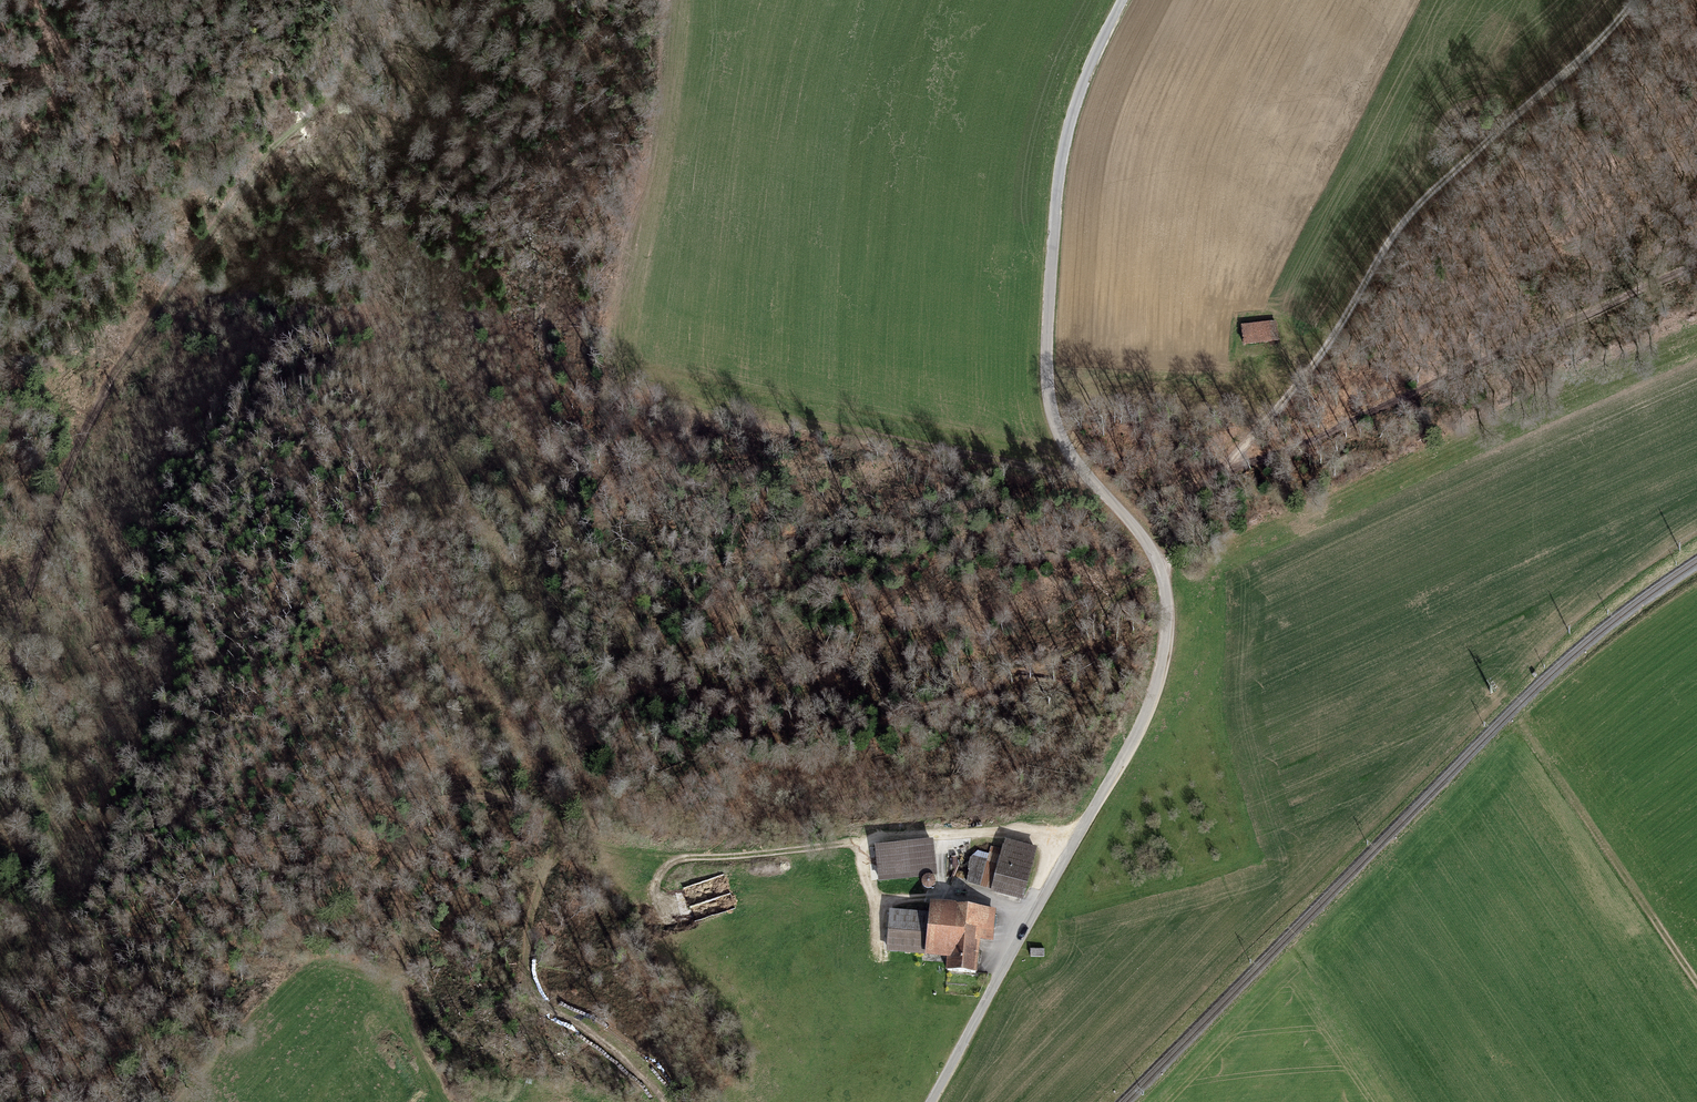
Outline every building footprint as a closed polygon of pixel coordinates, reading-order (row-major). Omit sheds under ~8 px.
[(1277,319),(1242,324),(1244,344),(1279,339),(1277,319)] [(1007,844),(994,893),(1024,902),(1037,852),(1007,844)] [(878,850),(880,879),(935,875),(933,846),(878,850)] [(730,897),(691,909),(695,924),(735,912),(730,897)] [(932,917),(929,957),(952,959),(951,972),(976,973),(979,940),(990,941),(992,913),(932,908),(932,917)] [(932,917),(892,914),(889,954),(929,957),(932,917)]
